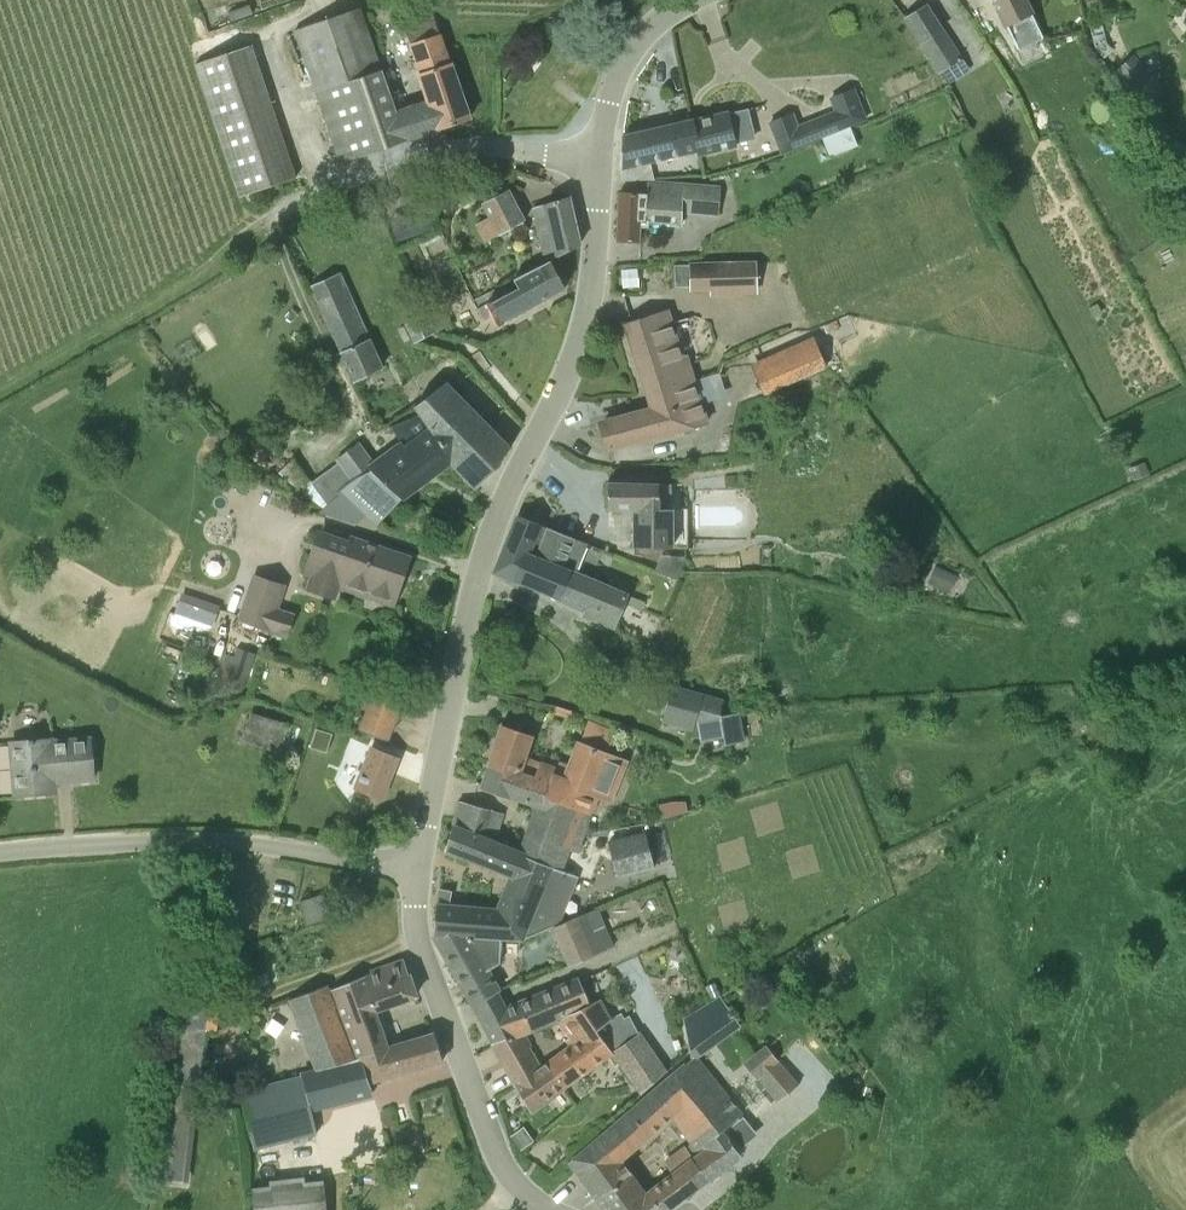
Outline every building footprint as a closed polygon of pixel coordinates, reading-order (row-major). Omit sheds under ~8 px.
[(1035,13),(1029,0),(991,0),(1018,52),(1044,39),(1033,15),(1035,13)] [(904,17),(920,45),(944,30),(928,2),(904,17)] [(296,29),(342,162),(408,140),(397,109),(383,69),(361,7),(296,29)] [(414,56),(444,44),(435,19),(407,28),(412,43),(410,44),(414,56)] [(922,48),(938,74),(962,59),(946,33),(922,48)] [(439,129),(470,119),(444,44),(414,56),(420,73),(417,73),(426,100),(397,109),(408,140),(439,129)] [(1133,54),(1116,70),(1145,101),(1162,85),(1133,54)] [(771,122),(783,152),(822,137),(822,138),(837,132),(851,126),(868,120),(855,88),(830,98),(835,112),(797,127),(792,114),(771,122)] [(744,141),(757,137),(750,112),(737,116),(744,141)] [(729,113),(692,121),(699,151),(700,157),(736,148),(729,113)] [(623,167),(623,180),(647,179),(655,179),(651,162),(699,151),(692,121),(623,137),(621,167),(623,167)] [(859,146),(851,126),(837,132),(822,138),(830,157),(859,146)] [(1154,132),(1152,133),(1159,142),(1167,136),(1160,127),(1154,132)] [(225,152),(241,198),(297,178),(282,133),(225,152)] [(754,169),(756,177),(765,175),(763,167),(754,169)] [(647,179),(647,193),(620,191),(617,240),(641,242),(642,228),(650,228),(650,221),(682,223),(682,214),(719,217),(722,185),(655,179),(647,179)] [(482,204),(499,235),(524,222),(507,190),(482,204)] [(533,207),(545,262),(546,261),(549,259),(550,259),(551,261),(580,245),(569,196),(533,207)] [(550,259),(549,259),(546,261),(515,278),(519,286),(478,309),(483,318),(496,311),(503,322),(565,287),(551,261),(550,259)] [(757,262),(711,264),(711,287),(757,286),(757,262)] [(711,287),(711,264),(692,264),(692,287),(711,287)] [(640,285),(638,267),(622,269),(623,287),(640,285)] [(309,286),(341,352),(355,383),(385,366),(371,338),(369,339),(339,273),(309,286)] [(403,321),(414,342),(437,330),(427,310),(403,321)] [(669,311),(625,325),(647,391),(696,378),(689,354),(684,357),(669,311)] [(764,392),(782,384),(825,366),(812,338),(752,364),(764,392)] [(708,422),(696,378),(647,391),(652,408),(603,421),(607,450),(708,422)] [(446,382),(418,409),(427,424),(450,461),(476,488),(500,464),(498,462),(511,448),(446,382)] [(376,463),(370,467),(402,497),(405,501),(428,480),(450,461),(427,424),(397,447),(376,463)] [(336,459),(352,481),(370,467),(376,463),(360,441),(336,459)] [(327,505),(328,504),(320,493),(312,481),(294,457),(279,472),(325,508),(327,505)] [(223,473),(232,480),(243,466),(233,459),(223,473)] [(1150,474),(1145,461),(1128,467),(1133,480),(1150,474)] [(402,497),(370,467),(352,481),(328,504),(322,511),(357,523),(367,513),(378,524),(402,497)] [(609,509),(633,508),(635,508),(636,545),(688,544),(688,505),(672,505),(671,480),(659,481),(659,480),(608,481),(609,509)] [(520,516),(521,515),(518,514),(507,543),(563,565),(563,566),(577,571),(588,544),(520,516)] [(350,538),(349,539),(318,529),(303,574),(310,577),(305,589),(336,601),(342,584),(394,602),(409,558),(350,538)] [(563,566),(563,565),(507,543),(496,571),(559,596),(557,600),(586,611),(584,616),(615,628),(629,592),(577,571),(563,566)] [(662,555),(655,570),(677,577),(687,555),(662,555)] [(928,582),(946,590),(953,573),(936,564),(928,582)] [(238,621),(271,631),(279,609),(287,585),(253,574),(238,621)] [(182,592),(175,612),(214,625),(221,605),(182,592)] [(630,603),(643,608),(645,601),(632,597),(630,603)] [(279,609),(271,631),(289,636),(296,614),(279,609)] [(236,647),(223,685),(242,691),(256,654),(236,647)] [(693,729),(696,718),(703,694),(672,685),(662,721),(693,729)] [(370,703),(398,714),(403,701),(375,690),(370,703)] [(703,694),(696,718),(721,715),(723,699),(717,698),(703,694)] [(580,714),(556,706),(554,713),(578,720),(580,714)] [(251,711),(242,739),(279,752),(290,724),(251,711)] [(700,735),(702,741),(725,736),(727,744),(742,741),(737,713),(721,715),(696,718),(693,729),(690,738),(700,735)] [(360,730),(387,741),(393,727),(365,716),(360,730)] [(502,727),(487,774),(586,807),(594,810),(599,797),(611,802),(628,761),(607,752),(616,731),(589,720),(580,741),(578,740),(567,764),(555,759),(553,764),(528,754),(533,737),(503,727),(502,728),(502,727)] [(316,728),(310,747),(327,752),(333,734),(316,728)] [(90,735),(11,741),(15,795),(56,791),(56,782),(94,779),(90,735)] [(398,751),(373,742),(357,785),(382,794),(398,751)] [(586,807),(487,774),(483,786),(537,803),(519,850),(562,869),(570,849),(579,852),(594,810),(586,807)] [(462,801),(455,823),(494,840),(501,818),(493,815),(495,810),(462,801)] [(577,875),(562,869),(519,850),(494,840),(455,823),(448,850),(471,857),(510,874),(496,911),(462,907),(450,905),(453,890),(440,888),(434,934),(499,939),(523,940),(524,937),(558,923),(577,875)] [(616,874),(654,865),(646,832),(608,842),(616,874)] [(299,900),(307,925),(331,918),(324,893),(299,900)] [(576,917),(584,936),(605,927),(597,909),(576,917)] [(554,927),(569,964),(613,946),(605,927),(584,936),(576,917),(554,927)] [(500,961),(499,939),(434,934),(474,1005),(495,993),(501,988),(489,968),(500,961)] [(289,1000),(316,1069),(361,1056),(388,1048),(374,1010),(417,995),(404,960),(370,973),(370,974),(330,990),(328,984),(289,1000)] [(242,992),(270,983),(266,973),(239,983),(242,992)] [(482,1018),(497,1046),(507,1042),(518,1038),(527,1034),(558,1020),(593,1004),(575,976),(504,1010),(482,1018)] [(705,986),(711,999),(722,994),(716,981),(705,986)] [(567,1045),(544,1062),(565,1089),(613,1053),(611,1050),(596,1027),(612,1017),(600,998),(593,1004),(558,1020),(569,1038),(564,1041),(567,1045)] [(205,1029),(216,1030),(219,1009),(179,1004),(178,1014),(177,1026),(205,1029)] [(684,1019),(693,1063),(699,1057),(709,1050),(685,1019),(684,1019)] [(611,1050),(613,1053),(641,1094),(668,1070),(641,1031),(639,1033),(611,1050)] [(388,1048),(361,1056),(369,1083),(443,1061),(435,1034),(388,1048)] [(497,1046),(517,1084),(540,1069),(543,1067),(541,1064),(530,1045),(532,1044),(527,1034),(518,1038),(507,1042),(497,1046)] [(756,1077),(759,1075),(778,1060),(765,1045),(745,1062),(756,1077)] [(757,1133),(740,1115),(742,1114),(699,1057),(693,1063),(656,1094),(671,1116),(673,1114),(697,1153),(712,1177),(741,1155),(737,1150),(757,1133)] [(798,1084),(778,1060),(759,1075),(779,1100),(798,1084)] [(552,1099),(558,1094),(565,1089),(544,1062),(541,1064),(543,1067),(540,1069),(517,1084),(518,1084),(516,1085),(532,1113),(552,1099)] [(171,1084),(160,1178),(188,1182),(196,1118),(192,1117),(195,1086),(171,1084)] [(631,1171),(623,1159),(671,1116),(656,1094),(573,1164),(596,1196),(631,1171)] [(513,1137),(522,1150),(534,1140),(525,1127),(513,1137)] [(697,1153),(693,1156),(686,1146),(665,1161),(672,1171),(645,1191),(657,1209),(667,1209),(712,1177),(697,1153)] [(645,1191),(631,1171),(596,1196),(607,1209),(657,1209),(645,1191)] [(323,1180),(305,1182),(304,1176),(269,1180),(270,1185),(253,1187),(256,1209),(326,1209),(323,1180)]
